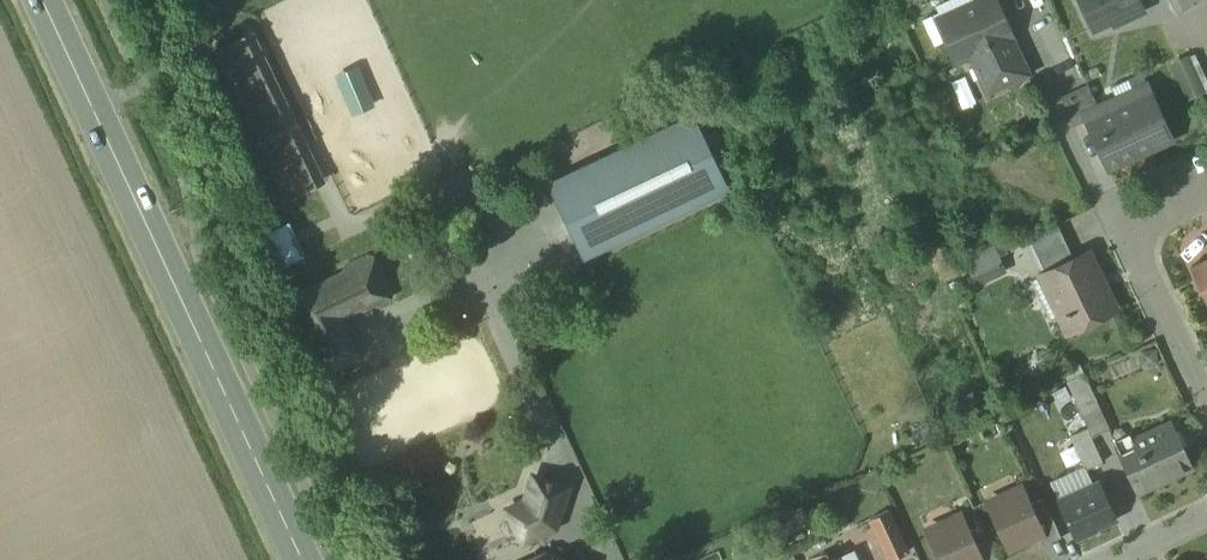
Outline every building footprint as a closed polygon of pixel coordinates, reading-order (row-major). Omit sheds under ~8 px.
[(942,19),(951,38),(946,40),(956,63),(972,56),(987,88),(1005,79),(1008,84),(1028,74),(1011,38),(1014,36),(997,0),(984,0),(942,19)] [(1092,29),(1107,23),(1109,28),(1144,12),(1139,2),(1138,0),(1079,0),(1092,29)] [(217,46),(281,201),(323,183),(258,29),(217,46)] [(357,65),(334,74),(351,115),(374,106),(357,65)] [(1199,79),(1184,86),(1189,98),(1204,91),(1199,79)] [(1089,86),(1062,99),(1075,127),(1088,121),(1102,114),(1089,86)] [(1102,114),(1088,121),(1110,170),(1173,140),(1151,92),(1102,114)] [(690,119),(555,182),(587,252),(723,189),(690,119)] [(279,266),(303,256),(289,221),(264,231),(279,266)] [(1059,225),(1030,239),(1046,273),(1075,259),(1059,225)] [(977,285),(1007,270),(994,246),(964,261),(977,285)] [(1046,273),(1041,275),(1065,326),(1067,328),(1069,329),(1071,330),(1073,330),(1076,330),(1117,310),(1089,252),(1075,259),(1046,273)] [(1192,268),(1206,300),(1206,260),(1192,268)] [(331,333),(321,311),(357,294),(364,307),(384,297),(386,291),(373,264),(367,261),(351,269),(349,275),(298,299),(295,306),(313,343),(311,349),(320,368),(320,369),(327,371),(355,357),(342,328),(331,333)] [(1111,429),(1085,374),(1067,382),(1093,438),(1111,429)] [(1173,423),(1117,449),(1137,493),(1193,468),(1173,423)] [(1089,430),(1072,438),(1087,471),(1104,463),(1089,430)] [(540,479),(533,482),(527,502),(514,508),(512,515),(522,536),(528,538),(554,527),(566,492),(563,486),(540,479)] [(1100,483),(1058,502),(1076,541),(1098,531),(1097,529),(1118,520),(1100,483)] [(1023,488),(1004,496),(1006,501),(991,508),(1009,548),(1039,535),(1043,533),(1030,505),(1023,488)] [(1062,538),(1044,499),(1030,505),(1043,533),(1039,535),(1044,546),(1062,538)] [(894,510),(871,520),(878,535),(896,526),(897,527),(901,525),(894,510)] [(943,524),(945,528),(930,535),(941,559),(982,559),(970,532),(962,516),(943,524)] [(878,535),(890,559),(893,559),(909,552),(905,544),(906,543),(906,541),(904,542),(897,527),(896,526),(878,535)] [(983,526),(970,532),(982,559),(998,559),(983,526)]
